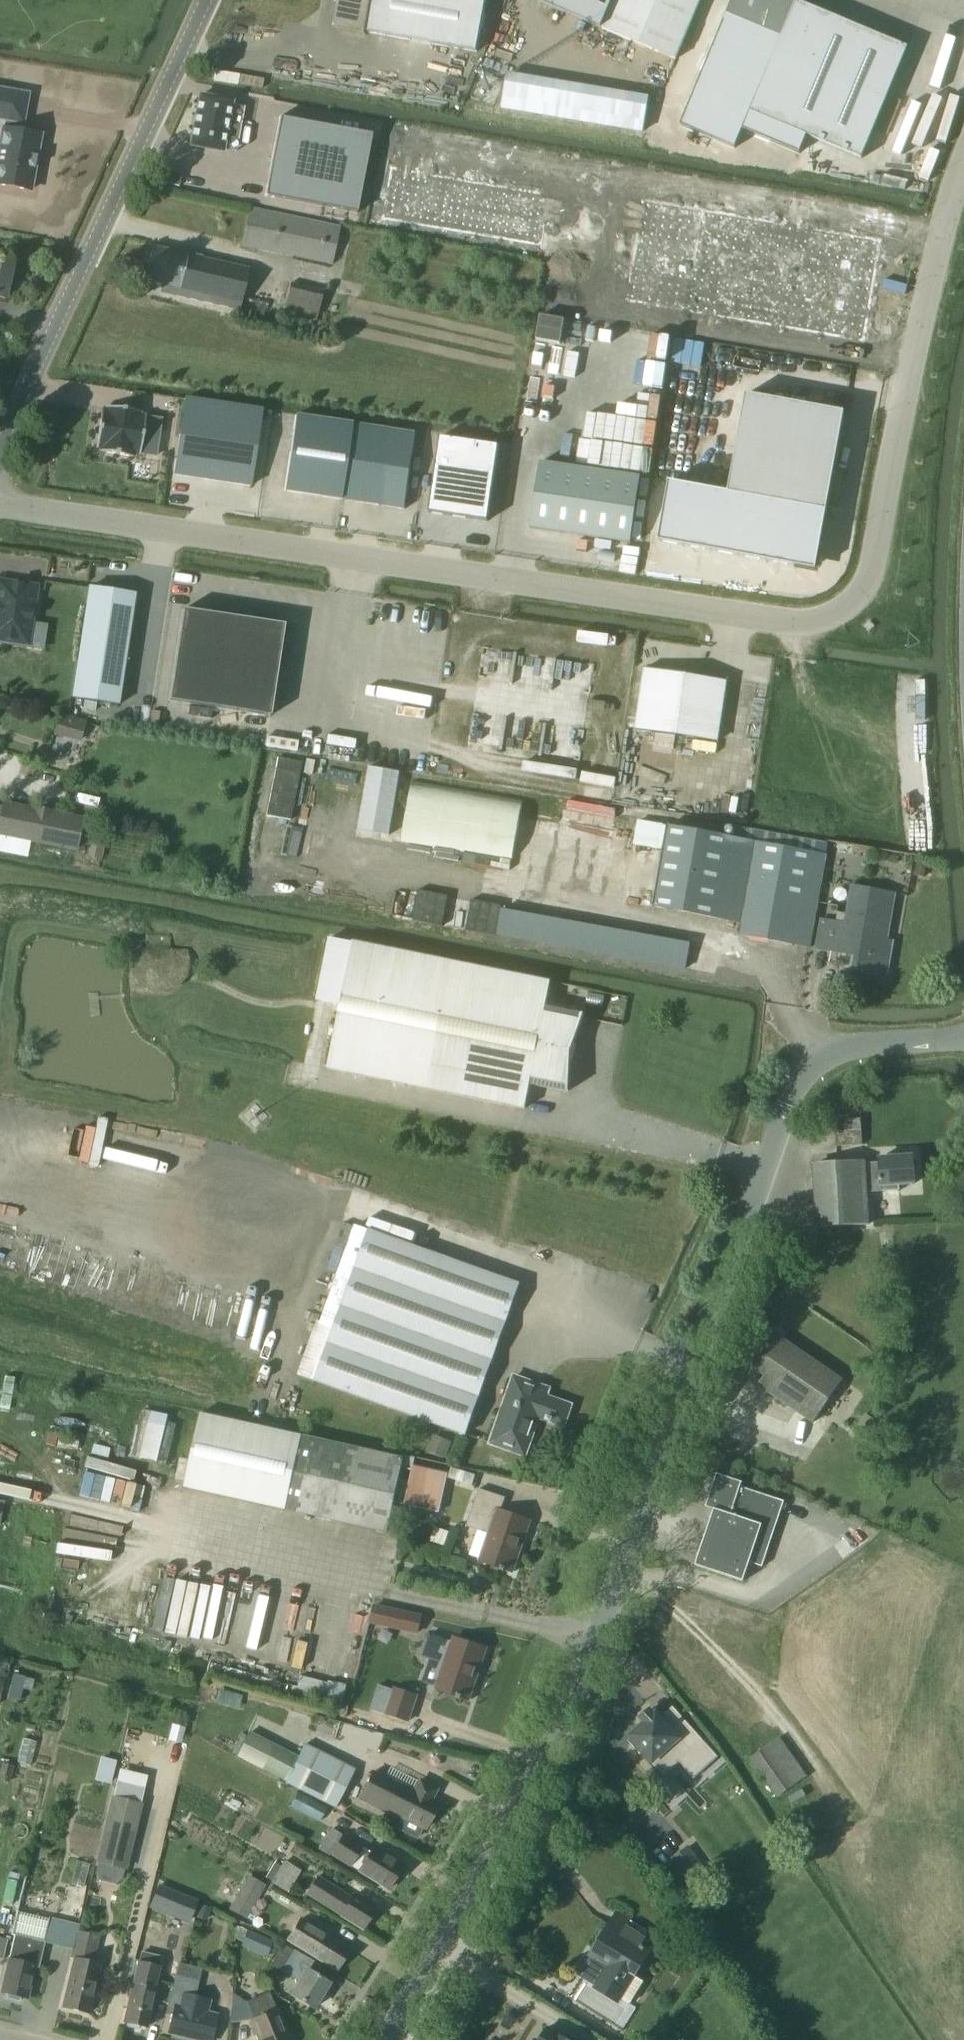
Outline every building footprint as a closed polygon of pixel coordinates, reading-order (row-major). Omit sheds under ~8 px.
[(335,28),(477,54),(487,0),(340,0),(335,28)] [(679,60),(703,0),(546,0),(544,4),(679,60)] [(862,158),(908,47),(797,0),(798,0),(733,0),(727,15),(782,38),(751,112),(761,116),(749,146),(786,161),(798,132),(862,158)] [(507,83),(502,109),(644,133),(648,107),(636,105),(507,83)] [(7,119),(5,129),(4,129),(0,150),(0,185),(30,190),(40,135),(18,131),(20,121),(23,122),(28,95),(0,90),(0,118),(7,119)] [(229,104),(198,98),(189,148),(220,153),(226,123),(240,125),(243,109),(229,107),(229,104)] [(368,134),(275,117),(260,196),(353,213),(368,134)] [(551,197),(393,168),(383,219),(541,249),(551,197)] [(879,238),(642,197),(624,299),(861,340),(879,238)] [(341,227),(250,207),(241,246),(333,266),(341,227)] [(250,269),(153,246),(146,280),(163,284),(161,292),(240,311),(250,269)] [(6,299),(13,266),(0,263),(0,297),(6,299)] [(325,290),(291,283),(282,320),(316,328),(325,290)] [(659,540),(816,569),(846,412),(708,386),(689,484),(670,481),(659,540)] [(261,409),(184,398),(173,475),(250,486),(261,409)] [(141,412),(107,407),(106,411),(102,410),(97,447),(101,448),(100,452),(134,457),(134,453),(156,456),(160,434),(144,431),(146,417),(140,416),(141,412)] [(340,499),(351,424),(296,416),(284,491),(340,499)] [(416,433),(351,424),(340,499),(405,509),(416,433)] [(441,431),(430,507),(490,516),(500,440),(441,431)] [(661,472),(667,433),(650,431),(648,447),(610,442),(607,465),(661,472)] [(540,463),(531,528),(631,542),(641,477),(540,463)] [(7,641),(28,644),(36,587),(0,581),(0,643),(6,644),(7,641)] [(72,698),(119,705),(135,595),(89,588),(72,698)] [(270,716),(284,625),(183,609),(169,701),(270,716)] [(424,740),(580,760),(584,725),(598,723),(599,712),(575,709),(575,706),(563,705),(561,695),(538,699),(537,691),(509,687),(506,670),(482,667),(481,678),(491,679),(495,703),(477,706),(476,716),(420,709),(415,748),(413,735),(390,732),(386,764),(398,765),(398,763),(412,765),(413,759),(421,757),(424,740)] [(645,668),(636,729),(718,742),(727,681),(645,668)] [(153,710),(151,722),(158,723),(160,711),(153,710)] [(60,713),(54,733),(80,740),(86,721),(60,713)] [(400,773),(369,767),(358,830),(389,835),(400,773)] [(524,800),(412,779),(402,838),(513,859),(524,800)] [(74,853),(81,820),(6,805),(0,836),(0,838),(74,853)] [(639,822),(635,844),(662,849),(652,906),(743,922),(741,934),(810,947),(828,843),(737,827),(735,839),(639,822)] [(927,865),(917,863),(915,876),(925,878),(927,865)] [(893,893),(853,886),(848,914),(846,924),(838,923),(822,920),(817,948),(854,955),(852,969),(887,975),(893,942),(884,940),(893,893)] [(417,920),(452,923),(454,892),(419,889),(417,920)] [(472,926),(475,901),(457,898),(454,924),(472,926)] [(497,936),(687,970),(691,944),(502,909),(497,936)] [(839,912),(838,923),(846,924),(848,914),(839,912)] [(331,938),(318,1000),(340,1005),(327,1069),(525,1109),(531,1078),(563,1083),(563,1090),(564,1090),(564,1050),(577,1012),(576,1012),(574,1018),(544,1012),(550,982),(331,938)] [(845,1119),(846,1131),(862,1130),(861,1118),(845,1119)] [(846,1131),(836,1131),(837,1146),(863,1145),(862,1130),(846,1131)] [(880,1161),(867,1162),(868,1179),(881,1178),(882,1192),(899,1191),(899,1184),(915,1183),(913,1156),(880,1158),(880,1161)] [(867,1160),(817,1164),(821,1228),(871,1225),(869,1193),(882,1192),(881,1178),(868,1179),(867,1162),(867,1160)] [(314,1382),(466,1436),(521,1283),(370,1229),(369,1230),(356,1225),(321,1321),(317,1320),(298,1374),(315,1380),(314,1382)] [(843,1380),(775,1334),(752,1367),(766,1376),(759,1386),(813,1422),(843,1380)] [(530,1381),(515,1376),(491,1443),(526,1456),(540,1417),(565,1426),(573,1405),(527,1388),(530,1381)] [(153,1412),(145,1410),(133,1456),(167,1465),(177,1423),(168,1421),(169,1415),(153,1411),(153,1412)] [(395,1502),(410,1506),(419,1467),(414,1466),(416,1460),(202,1413),(191,1460),(180,1458),(176,1480),(186,1482),(185,1488),(388,1534),(395,1502)] [(433,1440),(430,1449),(447,1455),(450,1446),(433,1440)] [(91,1470),(141,1480),(143,1467),(110,1461),(113,1446),(96,1443),(91,1470)] [(419,1467),(410,1506),(440,1512),(448,1474),(419,1467)] [(477,1476),(453,1468),(450,1478),(474,1485),(477,1476)] [(717,1473),(715,1480),(706,1507),(714,1509),(695,1565),(744,1581),(750,1563),(763,1567),(785,1501),(742,1487),(743,1482),(717,1473)] [(34,1501),(37,1489),(0,1479),(0,1492),(34,1501)] [(507,1497),(481,1488),(468,1526),(491,1534),(482,1560),(515,1571),(532,1520),(503,1510),(507,1497)] [(6,1524),(11,1498),(0,1496),(0,1523),(6,1524)] [(443,1546),(448,1532),(434,1527),(429,1541),(443,1546)] [(209,1642),(223,1587),(186,1578),(172,1632),(209,1642)] [(247,1589),(241,1646),(275,1650),(282,1593),(247,1589)] [(100,1597),(93,1620),(113,1626),(120,1603),(100,1597)] [(392,1608),(374,1605),(370,1622),(388,1626),(392,1608)] [(454,1641),(431,1633),(423,1657),(446,1664),(438,1689),(470,1700),(487,1648),(455,1637),(454,1641)] [(302,1692),(348,1698),(350,1682),(304,1676),(302,1692)] [(420,1695),(394,1686),(384,1714),(410,1723),(420,1695)] [(648,1751),(659,1762),(672,1748),(683,1759),(705,1737),(681,1713),(670,1724),(658,1712),(656,1713),(652,1708),(642,1718),(646,1721),(641,1726),(637,1726),(634,1729),(633,1734),(632,1735),(636,1739),(633,1742),(645,1754),(648,1751)] [(172,1724),(168,1739),(181,1742),(185,1727),(172,1724)] [(305,1744),(285,1782),(336,1808),(356,1770),(305,1744)] [(797,1783),(770,1744),(750,1758),(777,1797),(797,1783)] [(99,1779),(116,1784),(124,1759),(107,1754),(99,1779)] [(0,1775),(0,1778),(10,1780),(13,1764),(3,1762),(0,1775)] [(374,1771),(359,1800),(399,1820),(397,1826),(418,1837),(423,1826),(427,1828),(439,1804),(432,1800),(438,1788),(421,1780),(415,1792),(374,1771)] [(298,1792),(291,1805),(321,1820),(327,1807),(298,1792)] [(143,1804),(112,1796),(95,1862),(98,1863),(96,1872),(99,1881),(116,1885),(123,1880),(125,1870),(127,1870),(143,1804)] [(343,1834),(331,1827),(318,1849),(329,1856),(330,1855),(351,1867),(352,1865),(389,1888),(404,1865),(374,1847),(372,1852),(364,1847),(365,1846),(344,1833),(343,1834)] [(278,1861),(269,1876),(274,1880),(273,1880),(290,1890),(303,1867),(287,1858),(283,1864),(278,1861)] [(266,1884),(248,1874),(229,1909),(247,1919),(266,1884)] [(354,1897),(319,1876),(308,1893),(365,1928),(377,1908),(355,1895),(354,1897)] [(161,1882),(152,1905),(172,1913),(181,1891),(161,1882)] [(200,1905),(197,1915),(207,1918),(210,1908),(200,1905)] [(16,1934),(2,1992),(8,1994),(6,1999),(20,2002),(22,1997),(28,1998),(36,1967),(40,1968),(46,1943),(74,1950),(74,1946),(78,1931),(79,1931),(81,1924),(49,1917),(49,1918),(18,1911),(13,1933),(16,1934)] [(659,1938),(617,1912),(594,1950),(596,1951),(579,1976),(596,1986),(595,1987),(619,2002),(621,1997),(631,2003),(645,1981),(636,1975),(659,1938)] [(300,1919),(287,1939),(338,1970),(350,1949),(300,1919)] [(248,1929),(242,1945),(266,1955),(273,1940),(248,1929)] [(74,1946),(97,1952),(100,1936),(79,1931),(78,1931),(74,1946)] [(312,1962),(283,1944),(271,1964),(300,1981),(292,1996),(314,2009),(330,1983),(308,1969),(312,1962)] [(689,1949),(685,1957),(696,1964),(701,1956),(689,1949)] [(101,1964),(76,1958),(64,2007),(89,2013),(101,1964)] [(127,2022),(126,2027),(139,2030),(140,2025),(148,2027),(154,2002),(151,2002),(154,1989),(156,1989),(161,1967),(140,1962),(126,2022),(127,2022)] [(179,1962),(172,1991),(168,2004),(176,2005),(170,2032),(202,2039),(212,2039),(218,2015),(209,2013),(212,2000),(196,1997),(203,1968),(179,1962)] [(269,1993),(248,2002),(255,2018),(251,2020),(260,2039),(289,2039),(269,1993)] [(558,2034),(559,2034),(557,2033),(550,2029),(550,2028),(548,2027),(548,2029),(541,2039),(568,2039),(558,2034)]
